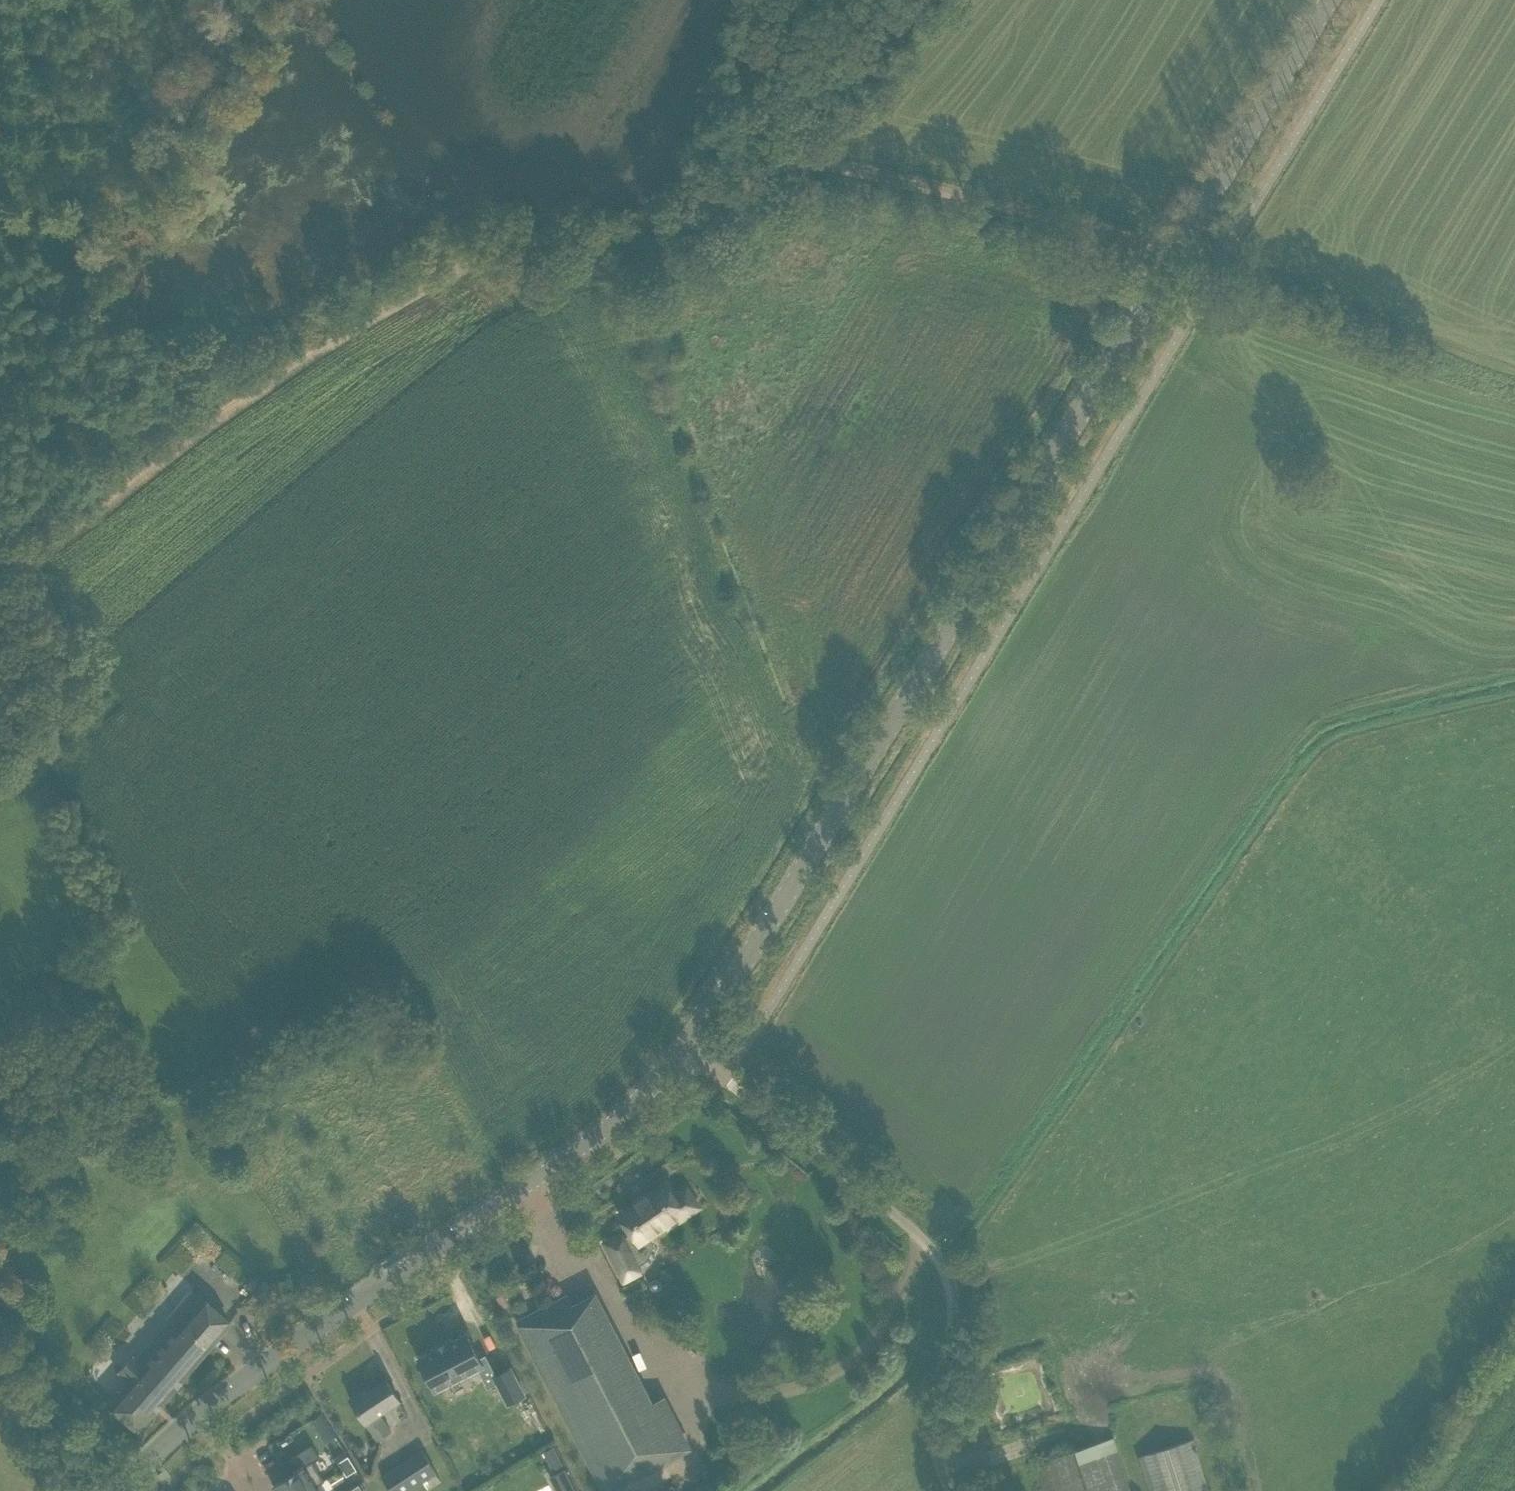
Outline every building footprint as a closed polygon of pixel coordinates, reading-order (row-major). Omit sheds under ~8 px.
[(621,1234),(605,1242),(624,1280),(640,1272),(628,1249),(638,1242),(638,1243),(665,1224),(668,1228),(673,1224),(676,1223),(681,1220),(683,1218),(691,1212),(694,1207),(694,1202),(693,1197),(689,1194),(684,1192),(678,1193),(674,1196),(665,1183),(647,1195),(636,1202),(637,1203),(619,1215),(631,1232),(623,1238),(621,1234)] [(129,1379),(107,1405),(136,1430),(183,1375),(229,1322),(192,1290),(169,1316),(178,1324),(143,1363),(133,1354),(119,1370),(129,1379)] [(604,1490),(608,1490),(678,1455),(595,1293),(572,1305),(567,1295),(516,1321),(604,1490)] [(422,1329),(407,1337),(423,1369),(466,1347),(475,1366),(485,1361),(496,1382),(513,1373),(499,1346),(485,1353),(474,1332),(468,1336),(455,1312),(440,1319),(439,1317),(421,1327),(422,1329)] [(350,1399),(361,1416),(377,1440),(391,1431),(379,1413),(399,1399),(386,1379),(366,1393),(364,1390),(350,1399)] [(317,1428),(325,1423),(320,1415),(312,1420),(317,1428)] [(1044,1490),(1130,1490),(1112,1437),(1035,1462),(1044,1490)] [(1148,1490),(1210,1490),(1193,1438),(1137,1456),(1148,1490)] [(552,1447),(543,1452),(552,1470),(561,1465),(552,1447)] [(390,1490),(409,1490),(423,1482),(428,1489),(441,1481),(436,1474),(437,1473),(421,1448),(380,1475),(390,1490)] [(352,1462),(348,1455),(338,1462),(342,1469),(352,1462)] [(316,1485),(316,1486),(325,1481),(312,1461),(273,1485),(276,1490),(306,1490),(316,1485)] [(346,1476),(357,1469),(352,1462),(342,1469),(346,1476)] [(549,1476),(557,1490),(574,1490),(563,1469),(549,1476)]
